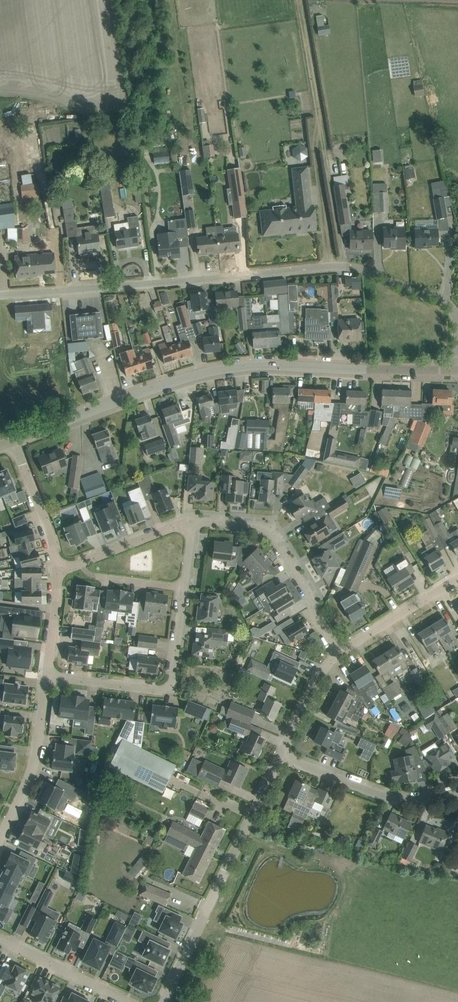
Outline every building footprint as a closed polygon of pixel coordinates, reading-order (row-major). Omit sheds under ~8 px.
[(331,32),(329,25),(317,27),(319,35),(331,32)] [(422,85),(413,86),(415,97),(424,96),(422,85)] [(168,147),(153,149),(155,165),(170,164),(168,147)] [(212,157),(211,148),(203,149),(204,158),(212,157)] [(246,148),(239,149),(240,157),(241,157),(241,159),(246,158),(246,156),(247,156),(246,148)] [(297,151),(298,160),(306,159),(305,150),(297,151)] [(17,161),(19,171),(31,169),(29,159),(17,161)] [(386,189),(386,166),(377,166),(377,189),(386,189)] [(87,168),(81,179),(90,184),(96,173),(87,168)] [(230,205),(233,205),(235,219),(246,217),(239,168),(227,170),(230,190),(227,190),(226,192),(225,195),(225,198),(226,202),(227,204),(230,205)] [(273,210),(260,211),(262,226),(263,236),(316,230),(315,220),(314,205),(311,206),(307,168),(292,169),(295,196),(299,196),(300,207),(286,208),(286,206),(272,208),(273,210)] [(404,170),(406,180),(415,178),(413,168),(404,170)] [(191,171),(179,172),(182,196),(187,195),(194,194),(191,171)] [(23,185),(21,185),(22,199),(40,197),(38,183),(33,184),(30,184),(26,185),(23,185)] [(115,216),(113,203),(110,184),(100,185),(103,204),(105,218),(115,216)] [(338,209),(340,225),(350,223),(344,186),(344,185),(335,187),(338,209)] [(388,193),(373,193),(373,213),(380,212),(387,212),(388,212),(388,193)] [(443,197),(433,199),(437,220),(447,218),(443,197)] [(75,223),(73,209),(72,198),(62,200),(63,210),(64,217),(60,217),(61,223),(65,223),(65,224),(75,223)] [(13,217),(12,204),(0,206),(0,229),(14,227),(13,217)] [(186,219),(188,232),(196,230),(193,210),(185,212),(186,219)] [(141,238),(140,228),(138,216),(127,218),(128,223),(114,225),(115,232),(117,248),(138,245),(137,238),(141,238)] [(160,244),(158,244),(158,247),(159,257),(170,256),(171,258),(180,257),(179,248),(178,238),(188,237),(188,232),(186,219),(182,219),(174,220),(175,228),(172,229),(172,236),(169,236),(159,237),(160,244)] [(98,241),(97,235),(96,225),(76,228),(77,238),(78,244),(79,254),(100,251),(98,241)] [(219,253),(217,236),(216,227),(205,228),(206,237),(197,238),(198,245),(199,255),(219,253)] [(28,228),(17,229),(18,232),(9,233),(10,241),(15,241),(15,239),(28,239),(28,228)] [(405,249),(405,239),(404,231),(396,231),(396,229),(383,229),(384,248),(395,247),(395,249),(405,249)] [(438,245),(437,231),(437,229),(415,230),(415,238),(415,248),(423,248),(423,246),(438,245)] [(372,249),(372,239),(371,231),(350,232),(350,250),(357,250),(357,248),(362,248),(362,250),(372,249)] [(239,251),(237,241),(237,234),(217,236),(219,253),(239,251)] [(56,273),(55,263),(54,253),(14,256),(16,278),(38,276),(38,275),(56,273)] [(286,280),(263,283),(264,293),(265,295),(277,294),(287,293),(287,290),(286,280)] [(297,286),(288,286),(288,293),(289,313),(289,321),(298,320),(297,286)] [(334,286),(327,286),(327,296),(328,296),(328,299),(329,312),(336,311),(335,300),(339,296),(338,289),(334,286)] [(199,291),(192,292),(193,294),(191,294),(192,301),(188,302),(189,310),(193,309),(194,312),(208,310),(206,292),(200,293),(199,291)] [(237,306),(237,297),(236,292),(216,293),(217,304),(216,304),(216,308),(237,306)] [(287,293),(277,294),(278,314),(280,314),(280,315),(280,329),(290,329),(289,321),(289,313),(288,293),(287,293)] [(136,297),(129,299),(131,305),(138,303),(136,297)] [(251,298),(244,299),(245,308),(246,321),(252,320),(254,348),(265,347),(263,323),(267,323),(267,316),(267,313),(262,314),(252,315),(251,304),(251,298)] [(160,302),(153,305),(156,312),(159,311),(160,313),(163,312),(162,310),(163,309),(160,302)] [(16,307),(15,307),(15,308),(16,320),(16,321),(25,320),(27,320),(28,334),(51,332),(50,319),(51,319),(50,304),(23,306),(16,307)] [(183,329),(192,327),(185,305),(176,308),(183,329)] [(245,308),(236,308),(238,320),(239,330),(247,329),(246,321),(245,308)] [(305,332),(305,334),(305,340),(310,340),(315,340),(315,342),(314,342),(314,343),(324,343),(324,342),(323,342),(323,340),(330,340),(327,310),(325,310),(320,310),(319,310),(309,310),(309,319),(305,319),(305,332)] [(72,341),(103,338),(100,312),(70,315),(72,341)] [(267,323),(263,323),(265,347),(279,346),(279,336),(278,329),(280,329),(280,315),(267,316),(267,323)] [(361,340),(360,330),(360,319),(338,321),(339,331),(339,341),(346,340),(346,341),(361,340)] [(203,334),(199,322),(191,325),(195,336),(203,334)] [(118,331),(116,331),(114,324),(109,325),(114,348),(121,346),(118,331)] [(204,338),(203,339),(203,343),(204,353),(220,350),(219,341),(218,337),(217,327),(209,328),(211,338),(204,338)] [(173,341),(170,332),(164,334),(166,343),(173,341)] [(193,355),(187,336),(186,332),(179,335),(181,342),(174,345),(179,359),(193,355)] [(247,350),(241,341),(235,345),(241,355),(247,350)] [(88,343),(68,345),(68,353),(88,351),(88,343)] [(179,359),(174,345),(166,347),(165,343),(159,345),(164,364),(179,359)] [(141,372),(136,358),(133,349),(119,354),(126,376),(141,372)] [(155,367),(152,357),(149,349),(142,351),(144,355),(136,358),(141,372),(155,367)] [(87,357),(74,362),(77,371),(74,372),(77,380),(79,385),(83,395),(98,389),(95,379),(93,374),(87,357)] [(294,396),(294,395),(296,386),(283,385),(283,389),(273,389),(273,402),(273,409),(279,409),(276,426),(275,440),(268,439),(268,451),(283,451),(290,412),(288,411),(289,396),(294,396)] [(381,405),(381,409),(384,409),(384,415),(384,417),(383,417),(382,425),(387,426),(390,417),(393,417),(394,389),(382,388),(382,398),(381,405)] [(420,420),(421,407),(410,406),(411,390),(394,389),(393,417),(412,418),(412,420),(420,420)] [(238,403),(237,400),(236,390),(218,392),(219,402),(221,413),(227,413),(226,404),(238,403)] [(298,400),(298,402),(308,402),(314,402),(315,390),(299,390),(298,400)] [(313,421),(311,431),(320,431),(321,421),(322,419),(323,411),(330,411),(330,403),(330,401),(331,391),(315,390),(314,402),(314,408),(314,415),(313,421)] [(451,405),(451,401),(451,391),(432,391),(432,404),(438,404),(438,406),(438,407),(439,409),(440,410),(442,411),(442,413),(443,413),(443,414),(453,415),(454,406),(451,405)] [(352,426),(368,427),(370,411),(365,411),(365,393),(347,392),(346,403),(342,403),(340,414),(353,414),(352,426)] [(216,414),(213,401),(210,394),(196,399),(200,410),(203,418),(216,414)] [(417,420),(409,441),(416,444),(421,446),(422,447),(431,425),(431,419),(431,404),(428,404),(421,404),(421,407),(420,420),(417,420)] [(167,424),(162,426),(166,435),(170,447),(180,443),(177,434),(187,431),(185,425),(190,423),(192,410),(191,408),(180,412),(178,405),(162,411),(167,424)] [(368,427),(379,429),(382,412),(371,410),(370,411),(368,427)] [(142,418),(135,420),(138,430),(139,433),(142,441),(148,439),(146,431),(148,430),(148,432),(154,430),(154,428),(153,425),(149,415),(148,416),(148,414),(142,416),(142,418)] [(385,446),(395,420),(393,417),(390,417),(387,426),(380,443),(385,446)] [(268,439),(269,431),(269,421),(239,420),(238,429),(234,448),(244,450),(244,449),(268,451),(268,439)] [(220,449),(221,449),(229,449),(234,450),(234,448),(238,429),(229,428),(226,443),(224,442),(223,445),(221,445),(220,449)] [(112,443),(111,439),(107,430),(92,435),(95,445),(97,449),(97,448),(102,463),(117,459),(112,443)] [(168,453),(166,449),(163,439),(140,447),(143,457),(144,457),(145,461),(168,453)] [(359,466),(360,459),(334,453),(336,440),(328,439),(323,461),(358,469),(358,468),(359,466)] [(190,447),(189,464),(201,465),(202,459),(203,459),(204,448),(190,447)] [(319,452),(311,450),(306,449),(305,457),(321,460),(323,453),(319,452)] [(66,465),(64,459),(60,450),(52,453),(52,454),(50,455),(49,454),(48,454),(48,455),(40,458),(39,458),(38,458),(45,474),(66,465)] [(251,461),(252,452),(240,451),(239,460),(251,461)] [(176,465),(172,453),(167,454),(172,467),(176,465)] [(72,471),(69,487),(71,488),(79,489),(81,472),(80,472),(82,457),(74,456),(72,471)] [(296,489),(309,471),(301,466),(288,484),(296,489)] [(17,496),(13,486),(15,485),(12,478),(10,479),(7,470),(4,472),(3,470),(0,471),(0,488),(3,497),(10,494),(13,501),(18,499),(17,496)] [(106,492),(102,481),(99,471),(81,477),(84,487),(84,488),(84,489),(87,498),(106,492)] [(284,474),(275,473),(271,472),(270,481),(261,480),(260,487),(259,487),(258,493),(260,493),(259,501),(273,502),(275,489),(282,490),(283,480),(284,474)] [(211,500),(212,490),(213,483),(201,482),(201,478),(189,476),(188,491),(198,492),(197,499),(211,500)] [(236,477),(222,476),(221,479),(220,492),(227,493),(227,502),(241,503),(243,482),(235,481),(236,477)] [(147,488),(146,486),(143,478),(137,480),(140,487),(145,501),(152,498),(158,514),(174,508),(166,488),(157,492),(154,485),(147,488)] [(147,506),(145,501),(140,487),(128,492),(133,505),(124,509),(125,510),(131,525),(145,520),(140,509),(147,506)] [(306,522),(326,509),(330,507),(324,497),(314,503),(312,500),(309,502),(305,495),(293,501),(295,505),(289,508),(296,519),(302,516),(306,522)] [(88,510),(93,508),(89,499),(85,501),(88,510)] [(330,507),(326,509),(331,517),(348,507),(343,499),(330,507)] [(449,504),(452,510),(456,507),(457,510),(457,499),(453,501),(449,504)] [(84,501),(77,504),(79,510),(86,507),(84,501)] [(117,525),(115,520),(121,518),(115,502),(113,502),(101,507),(103,511),(95,513),(103,532),(104,531),(106,533),(110,531),(111,529),(117,526),(117,525)] [(385,507),(378,512),(385,524),(393,520),(385,507)] [(436,511),(429,515),(434,525),(435,527),(434,528),(438,536),(440,541),(449,536),(447,532),(442,522),(439,515),(436,511)] [(27,523),(24,515),(24,514),(12,519),(15,528),(27,523)] [(427,530),(420,535),(426,546),(425,547),(430,556),(425,559),(426,562),(432,570),(433,572),(440,569),(438,566),(444,563),(439,554),(438,551),(437,551),(430,539),(431,538),(432,539),(438,536),(434,528),(429,518),(427,514),(422,517),(423,521),(427,530)] [(312,545),(320,539),(329,534),(324,525),(329,522),(326,517),(303,531),(312,545)] [(89,537),(97,534),(91,519),(83,522),(84,524),(81,524),(80,522),(80,523),(64,529),(67,535),(66,535),(67,536),(67,535),(68,539),(71,545),(75,543),(76,546),(84,541),(84,540),(86,539),(86,540),(87,539),(86,537),(89,535),(89,537)] [(34,541),(31,529),(17,533),(15,528),(1,533),(3,537),(9,536),(11,546),(33,541),(34,541)] [(334,550),(347,541),(343,534),(329,543),(334,550)] [(375,546),(363,542),(360,540),(348,566),(340,584),(356,591),(375,546)] [(36,552),(33,541),(11,546),(9,547),(12,558),(13,558),(19,556),(36,552)] [(238,547),(232,546),(225,545),(225,543),(215,542),(213,559),(227,561),(226,566),(236,567),(236,563),(238,547)] [(250,570),(264,556),(257,548),(251,554),(245,548),(238,547),(236,563),(240,567),(246,566),(250,570)] [(322,577),(330,572),(338,567),(328,550),(313,559),(318,568),(317,569),(322,577)] [(22,568),(37,564),(40,563),(37,552),(36,552),(19,556),(22,568)] [(264,571),(266,569),(272,564),(264,556),(250,570),(254,574),(250,577),(258,586),(273,576),(268,570),(266,572),(264,571)] [(412,568),(407,559),(405,557),(393,564),(398,572),(387,579),(393,588),(392,588),(394,590),(396,593),(413,582),(406,572),(412,568)] [(40,580),(41,580),(41,568),(38,568),(37,564),(22,568),(22,579),(22,580),(40,580)] [(22,580),(22,579),(14,579),(14,592),(22,592),(40,592),(40,591),(40,580),(22,580)] [(272,581),(255,591),(261,601),(262,601),(261,602),(265,608),(290,592),(287,588),(286,589),(282,583),(276,587),(272,581)] [(229,584),(226,590),(232,593),(235,587),(229,584)] [(98,612),(99,602),(100,591),(94,590),(95,587),(77,585),(75,600),(73,600),(72,606),(74,608),(74,609),(98,612)] [(118,612),(120,590),(113,590),(113,592),(107,591),(106,603),(99,602),(98,612),(96,627),(103,628),(104,620),(108,620),(109,614),(111,614),(111,611),(118,612)] [(136,628),(137,620),(139,607),(132,606),(133,594),(127,593),(127,591),(120,590),(118,612),(124,613),(124,615),(126,616),(125,623),(129,623),(129,627),(136,628)] [(22,603),(41,603),(41,591),(40,591),(40,592),(22,592),(22,603)] [(275,610),(271,613),(272,614),(277,622),(281,620),(289,615),(292,613),(288,607),(294,604),(291,597),(292,596),(290,592),(271,604),(275,610)] [(342,601),(340,602),(351,621),(365,613),(354,594),(351,595),(350,593),(341,598),(342,601)] [(167,597),(147,594),(145,607),(139,606),(139,607),(137,620),(147,621),(148,611),(165,613),(166,608),(168,607),(169,603),(167,602),(167,597)] [(198,607),(197,619),(204,620),(204,622),(209,622),(209,621),(214,621),(216,608),(218,608),(219,598),(209,596),(209,595),(201,594),(200,608),(198,607)] [(243,596),(237,599),(241,607),(248,603),(243,596)] [(0,606),(0,615),(6,616),(5,624),(14,625),(13,634),(36,637),(39,619),(33,618),(34,610),(0,606)] [(452,631),(449,626),(444,618),(431,626),(439,639),(444,636),(449,645),(457,640),(451,631),(452,631)] [(301,621),(295,624),(292,626),(288,620),(276,627),(273,629),(277,636),(280,634),(281,637),(285,638),(288,636),(292,642),(297,639),(298,640),(303,637),(302,636),(308,633),(306,629),(307,629),(304,623),(303,624),(301,621)] [(434,642),(439,639),(431,626),(417,634),(425,647),(426,647),(432,655),(439,651),(434,642)] [(94,642),(95,630),(72,627),(71,639),(87,641),(94,642)] [(226,646),(227,643),(228,630),(214,629),(212,639),(209,638),(210,636),(197,634),(195,646),(193,646),(192,655),(202,656),(209,657),(212,657),(213,650),(213,645),(223,646),(226,646)] [(156,649),(157,639),(139,636),(138,647),(148,649),(156,649)] [(8,651),(6,665),(19,667),(28,668),(29,666),(31,665),(31,659),(30,659),(31,648),(13,646),(13,640),(0,638),(0,650),(8,651)] [(66,654),(66,655),(67,657),(68,658),(68,662),(75,662),(75,664),(76,665),(77,665),(80,666),(81,666),(82,665),(83,664),(87,664),(88,654),(98,656),(99,646),(107,647),(108,643),(99,642),(94,642),(87,641),(86,648),(81,647),(81,649),(69,648),(69,651),(67,652),(66,654)] [(148,649),(138,647),(129,646),(127,657),(137,658),(136,671),(137,671),(137,672),(145,673),(145,672),(157,674),(159,658),(147,657),(148,649)] [(409,667),(402,656),(397,647),(385,654),(393,668),(399,665),(403,671),(409,667)] [(299,663),(290,659),(279,654),(276,660),(280,662),(274,675),(281,679),(290,683),(293,677),(294,675),(293,675),(296,669),(296,670),(299,663)] [(385,654),(373,662),(378,670),(385,682),(391,678),(387,671),(393,668),(385,654)] [(246,670),(251,672),(266,679),(271,670),(251,660),(246,670)] [(351,675),(357,684),(352,687),(368,708),(376,703),(368,691),(377,686),(365,667),(351,675)] [(421,689),(427,685),(416,668),(410,672),(421,689)] [(5,702),(5,704),(12,705),(12,703),(26,705),(28,687),(3,684),(4,675),(0,675),(0,701),(5,702)] [(394,682),(382,689),(389,700),(401,693),(394,682)] [(275,689),(266,684),(265,684),(258,699),(266,702),(261,714),(273,720),(280,704),(270,699),(275,689)] [(363,703),(358,696),(355,690),(346,686),(343,692),(340,691),(334,704),(359,717),(362,719),(364,714),(359,711),(363,703)] [(385,693),(379,697),(387,709),(392,706),(385,693)] [(74,719),(77,697),(69,696),(68,698),(61,697),(60,710),(52,709),(50,724),(63,726),(64,717),(73,719),(74,719)] [(74,719),(73,719),(73,720),(83,722),(83,727),(85,728),(84,734),(93,735),(95,720),(87,719),(89,700),(84,700),(84,698),(77,697),(74,719)] [(103,709),(102,714),(99,714),(98,724),(110,725),(111,717),(133,720),(135,702),(104,698),(104,701),(102,702),(102,706),(103,709)] [(188,701),(184,712),(202,719),(207,708),(188,701)] [(230,702),(225,715),(227,715),(232,718),(249,724),(253,713),(242,709),(243,707),(232,702),(230,702)] [(356,722),(359,717),(334,704),(327,716),(336,721),(333,726),(336,728),(347,732),(357,735),(359,731),(351,726),(350,727),(341,722),(345,716),(356,722)] [(152,705),(151,713),(150,724),(160,726),(160,728),(167,729),(167,726),(176,728),(178,709),(168,707),(169,706),(163,706),(163,707),(152,705)] [(370,707),(373,715),(378,713),(375,705),(370,707)] [(394,708),(389,711),(395,721),(400,718),(394,708)] [(425,719),(422,721),(428,730),(432,728),(439,739),(447,734),(447,733),(435,713),(434,713),(434,712),(424,719),(425,719)] [(411,717),(416,723),(421,720),(416,713),(411,717)] [(3,731),(5,731),(4,736),(17,737),(17,732),(22,733),(24,718),(4,716),(3,731)] [(228,728),(228,729),(237,732),(238,730),(248,734),(252,725),(249,724),(232,718),(228,728)] [(394,738),(398,725),(389,722),(384,735),(394,738)] [(144,725),(137,724),(128,723),(120,739),(122,740),(141,749),(144,725)] [(217,730),(216,725),(212,724),(209,727),(209,731),(214,733),(217,730)] [(334,733),(321,727),(321,729),(319,728),(316,734),(318,735),(314,742),(327,748),(325,753),(340,761),(346,749),(337,745),(342,734),(335,730),(334,733)] [(408,730),(402,728),(399,733),(409,739),(411,737),(408,730)] [(264,740),(255,736),(251,734),(247,744),(244,742),(240,750),(254,757),(255,757),(256,757),(264,740)] [(361,738),(357,746),(363,749),(360,757),(368,761),(368,760),(369,761),(372,753),(373,752),(376,745),(361,738)] [(387,751),(393,741),(389,738),(383,749),(387,751)] [(54,752),(52,769),(71,771),(73,753),(90,755),(92,741),(72,739),(71,746),(56,745),(55,752),(54,752)] [(176,766),(141,749),(122,740),(109,766),(162,793),(176,766)] [(455,757),(449,749),(446,743),(437,749),(438,751),(427,758),(436,773),(450,764),(448,761),(455,757)] [(6,746),(0,745),(0,769),(4,769),(4,771),(5,771),(6,772),(8,772),(10,771),(10,770),(13,771),(14,769),(15,769),(16,768),(16,766),(16,765),(16,763),(14,763),(16,754),(5,753),(6,746)] [(419,754),(406,757),(394,759),(396,772),(392,772),(394,781),(398,780),(399,783),(404,782),(404,784),(412,782),(412,780),(417,779),(416,773),(427,771),(422,762),(419,754)] [(247,769),(232,762),(230,761),(226,770),(205,760),(204,763),(197,777),(217,786),(220,779),(238,787),(242,777),(243,778),(247,769)] [(54,787),(46,783),(42,792),(40,791),(35,801),(39,802),(54,809),(61,796),(73,802),(79,790),(58,779),(54,787)] [(288,806),(286,810),(291,812),(288,819),(301,826),(304,819),(306,819),(311,807),(314,801),(324,806),(329,808),(330,805),(334,796),(319,789),(318,792),(309,788),(309,787),(296,781),(288,797),(289,797),(286,805),(288,806)] [(203,820),(208,809),(195,802),(190,813),(203,820)] [(25,826),(45,836),(55,816),(40,809),(37,815),(32,812),(29,817),(28,817),(25,823),(26,824),(25,826)] [(403,838),(406,832),(411,823),(391,814),(384,828),(396,835),(394,840),(401,843),(403,838)] [(171,828),(167,834),(189,845),(196,848),(212,856),(225,830),(216,826),(209,822),(202,836),(173,822),(171,828)] [(45,837),(45,836),(25,826),(24,828),(22,827),(19,834),(21,834),(19,839),(31,846),(28,852),(44,860),(47,853),(43,851),(47,844),(40,841),(43,836),(45,837)] [(420,842),(432,847),(441,850),(448,834),(437,829),(437,831),(426,826),(420,842)] [(374,848),(376,844),(383,832),(375,828),(367,845),(374,848)] [(330,836),(308,830),(307,836),(329,842),(330,836)] [(366,843),(357,839),(355,848),(364,852),(367,846),(365,845),(366,843)] [(410,843),(402,857),(403,858),(410,861),(412,858),(417,847),(410,843)] [(191,858),(183,874),(199,882),(212,856),(196,848),(191,858)] [(33,865),(36,859),(21,851),(18,857),(11,854),(10,856),(9,855),(5,863),(7,864),(6,866),(22,873),(22,874),(27,876),(32,865),(33,865)] [(136,878),(149,863),(142,857),(129,872),(136,878)] [(17,885),(22,874),(22,873),(6,866),(1,877),(17,885)] [(73,875),(69,882),(76,886),(80,878),(73,875)] [(17,885),(1,877),(0,879),(0,891),(11,896),(17,885)] [(166,905),(170,894),(145,883),(140,894),(166,905)] [(39,896),(42,889),(37,886),(33,893),(39,896)] [(36,907),(44,911),(53,893),(45,889),(36,907)] [(11,896),(0,891),(0,905),(7,909),(8,909),(13,897),(11,896)] [(35,903),(39,896),(33,893),(30,900),(35,903)] [(7,923),(13,911),(8,909),(7,909),(0,905),(0,920),(7,923)] [(175,939),(177,935),(179,936),(182,929),(180,928),(182,924),(170,919),(174,912),(158,905),(155,912),(157,913),(153,920),(162,925),(159,931),(175,939)] [(30,920),(34,913),(27,909),(23,917),(30,920)] [(56,921),(40,914),(36,922),(30,935),(39,940),(38,942),(44,944),(45,942),(46,943),(49,937),(51,937),(55,930),(53,929),(56,921)] [(62,937),(56,948),(58,949),(57,951),(63,954),(64,952),(68,954),(70,949),(75,952),(78,946),(80,940),(81,938),(87,940),(97,921),(88,916),(81,929),(79,928),(76,933),(66,928),(65,931),(63,930),(60,936),(62,937)] [(27,927),(30,920),(23,917),(19,924),(27,927)] [(111,944),(117,947),(127,928),(115,922),(110,932),(104,945),(91,939),(86,950),(88,951),(83,961),(85,963),(85,964),(91,967),(91,966),(99,969),(111,944)] [(165,964),(169,958),(167,957),(170,951),(159,945),(162,939),(143,930),(138,941),(144,944),(143,947),(146,949),(142,956),(162,966),(164,963),(165,964)] [(137,969),(140,963),(128,957),(124,966),(130,969),(129,970),(129,972),(130,974),(132,975),(133,976),(131,982),(133,983),(132,985),(147,992),(148,990),(150,991),(151,990),(153,991),(156,985),(154,984),(157,979),(137,969)] [(7,986),(20,992),(21,990),(23,991),(26,985),(24,984),(29,973),(15,966),(13,970),(6,966),(2,975),(0,974),(0,999),(7,986)] [(40,978),(32,994),(34,995),(32,1001),(34,1001),(54,1001),(58,994),(56,993),(59,987),(40,978)] [(87,1001),(88,999),(81,996),(80,998),(72,994),(68,1001),(89,1001),(87,1001)]
